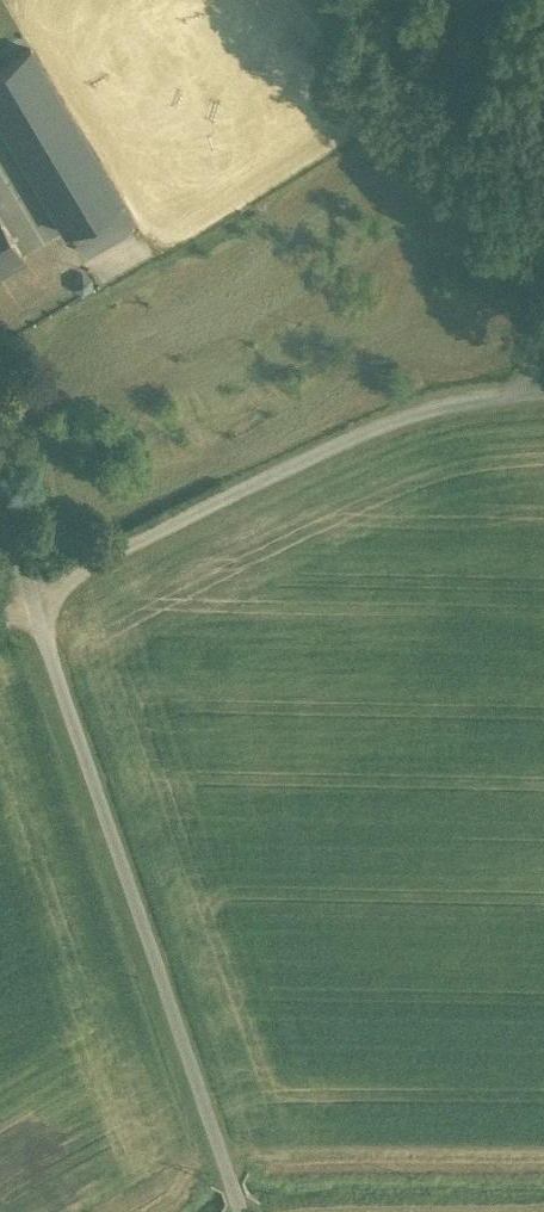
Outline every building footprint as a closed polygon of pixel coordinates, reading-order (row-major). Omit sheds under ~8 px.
[(0,54),(0,135),(56,231),(115,197),(24,40),(0,54)] [(24,257),(0,216),(0,271),(24,257)]
